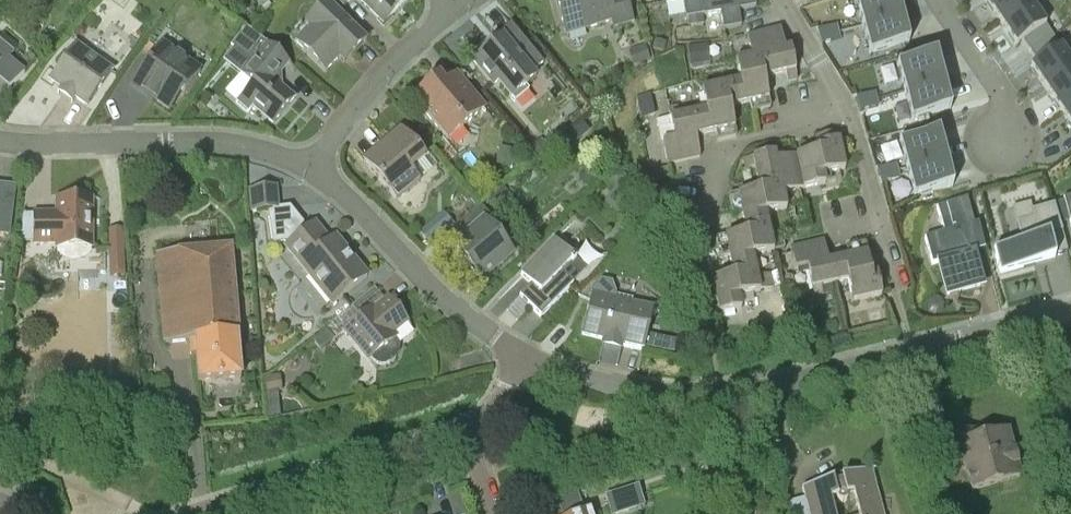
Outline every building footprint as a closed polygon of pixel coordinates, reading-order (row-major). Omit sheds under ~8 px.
[(13,10),(24,0),(6,0),(5,1),(13,10)] [(384,23),(406,0),(361,0),(384,23)] [(564,29),(581,24),(584,31),(612,22),(614,28),(634,22),(627,0),(555,0),(564,29)] [(707,14),(706,0),(665,0),(665,4),(684,0),(686,18),(702,15),(707,14)] [(722,29),(741,26),(739,10),(756,7),(755,0),(706,0),(707,14),(720,12),(722,29)] [(862,26),(901,16),(897,0),(856,0),(862,26)] [(1001,23),(1030,3),(1028,0),(988,0),(986,1),(1001,23)] [(309,29),(295,43),(325,73),(338,59),(343,64),(350,56),(366,40),(327,2),(305,24),(309,29)] [(1022,41),(1030,52),(1053,36),(1030,3),(1001,23),(1016,45),(1022,41)] [(703,24),(702,15),(686,18),(687,26),(703,24)] [(901,16),(863,26),(870,53),(909,43),(901,16)] [(532,73),(543,64),(510,24),(494,38),(497,41),(472,62),(493,86),(497,82),(514,102),(529,90),(525,86),(536,77),(532,73)] [(818,30),(820,37),(838,33),(836,25),(818,30)] [(246,27),(232,44),(235,46),(236,47),(249,58),(253,61),(248,67),(241,74),(252,84),(241,97),(236,102),(248,113),(253,107),(273,124),(295,98),(281,87),(274,80),(281,72),(289,63),(267,44),(246,27)] [(764,53),(770,76),(785,73),(787,82),(797,80),(791,49),(785,50),(780,29),(747,36),(751,56),(764,53)] [(820,37),(822,44),(840,39),(838,33),(820,37)] [(7,90),(8,92),(24,73),(7,59),(13,52),(12,52),(17,47),(2,34),(0,37),(0,98),(7,90)] [(1037,63),(1031,67),(1046,89),(1070,72),(1070,63),(1053,36),(1030,52),(1037,63)] [(652,49),(664,52),(666,43),(655,40),(652,49)] [(169,110),(180,95),(183,97),(200,73),(161,45),(133,84),(169,110)] [(628,51),(633,66),(650,60),(645,45),(628,51)] [(708,45),(689,47),(691,68),(710,66),(708,45)] [(86,107),(112,71),(86,53),(82,58),(70,50),(49,80),(61,88),(60,89),(74,100),(75,99),(86,107)] [(764,78),(770,76),(764,53),(751,56),(735,60),(739,81),(731,83),(735,106),(750,103),(752,112),(770,108),(764,78)] [(897,65),(904,93),(943,83),(936,55),(897,65)] [(1061,111),(1070,104),(1070,72),(1046,89),(1061,111)] [(472,119),(484,109),(462,82),(450,92),(438,78),(413,99),(447,140),(473,119),(472,119)] [(943,82),(905,92),(912,120),(951,110),(943,82)] [(730,107),(735,106),(731,83),(701,89),(705,109),(691,112),(696,136),(716,132),(718,141),(736,137),(730,107)] [(637,96),(641,117),(656,114),(651,93),(637,96)] [(857,97),(858,104),(877,100),(875,93),(857,97)] [(858,104),(860,111),(878,106),(877,100),(858,104)] [(1061,111),(1070,126),(1070,104),(1061,111)] [(671,118),(656,121),(661,143),(665,164),(690,159),(700,157),(698,145),(696,136),(691,112),(680,115),(678,106),(668,108),(670,117),(671,118)] [(409,171),(424,159),(400,131),(385,143),(389,149),(368,167),(396,201),(419,183),(409,171)] [(899,141),(906,169),(945,159),(938,131),(899,141)] [(798,155),(805,189),(826,185),(824,175),(845,171),(837,133),(815,137),(817,151),(798,155)] [(529,149),(537,158),(549,147),(541,138),(529,149)] [(805,189),(798,155),(776,159),(775,154),(743,160),(745,170),(754,168),(758,184),(781,180),(784,194),(805,189)] [(906,169),(914,197),(953,187),(945,159),(906,169)] [(878,170),(879,176),(899,171),(897,165),(878,170)] [(670,167),(649,172),(652,183),(672,178),(670,167)] [(595,182),(596,175),(591,170),(585,169),(579,174),(579,180),(583,186),(590,186),(595,182)] [(879,176),(881,183),(900,178),(899,171),(879,176)] [(787,208),(784,194),(781,180),(758,184),(759,190),(729,196),(733,215),(742,213),(743,217),(766,213),(787,208)] [(254,189),(250,189),(252,211),(256,211),(268,210),(273,243),(291,241),(285,245),(309,275),(319,288),(329,281),(342,297),(367,277),(343,248),(337,253),(328,241),(314,223),(307,228),(290,206),(278,207),(276,187),(254,189)] [(22,214),(19,244),(33,243),(57,243),(57,248),(60,248),(89,248),(91,248),(91,199),(57,199),(57,214),(33,215),(22,214)] [(943,231),(924,236),(931,262),(937,260),(942,280),(956,276),(960,289),(980,284),(970,246),(962,248),(957,229),(972,225),(965,199),(937,206),(943,231)] [(1069,222),(1064,200),(1054,203),(1060,224),(1069,222)] [(8,235),(12,206),(0,205),(0,234),(8,235)] [(1022,243),(993,250),(1000,275),(1034,266),(1054,261),(1053,256),(1048,237),(1062,234),(1054,206),(1032,212),(1034,219),(1017,223),(1022,243)] [(725,237),(716,239),(720,258),(729,256),(732,269),(754,265),(753,255),(773,251),(785,249),(783,239),(771,241),(766,213),(743,217),(746,233),(725,237)] [(481,280),(512,254),(483,220),(452,245),(481,280)] [(443,236),(431,223),(419,233),(431,246),(443,236)] [(554,240),(520,275),(531,285),(540,294),(529,306),(540,317),(573,284),(561,272),(574,259),(554,240)] [(833,284),(828,262),(824,241),(790,248),(795,269),(807,267),(814,297),(823,295),(822,286),(833,284)] [(833,284),(848,281),(852,302),(882,296),(877,274),(871,275),(865,245),(846,249),(848,258),(828,262),(833,284)] [(241,379),(230,248),(230,246),(176,251),(176,252),(158,253),(165,343),(194,341),(198,382),(241,379)] [(124,252),(108,252),(109,276),(125,276),(124,252)] [(733,276),(712,280),(719,313),(741,309),(740,305),(739,296),(752,294),(773,289),(770,275),(757,277),(754,265),(732,269),(733,276)] [(633,299),(615,295),(615,293),(611,283),(601,281),(593,288),(592,294),(591,294),(582,335),(603,340),(603,342),(622,346),(622,345),(644,349),(653,309),(632,304),(633,299)] [(822,286),(823,295),(835,293),(833,284),(822,286)] [(929,311),(933,314),(937,314),(941,312),(943,308),(943,304),(941,300),(938,298),(933,298),(929,300),(927,303),(927,308),(929,311)] [(326,331),(313,341),(320,350),(333,339),(345,330),(369,360),(370,359),(372,362),(376,365),(379,367),(384,366),(388,364),(389,365),(395,360),(395,359),(398,356),(399,352),(399,347),(396,342),(394,339),(395,339),(391,333),(407,321),(389,299),(385,302),(365,318),(363,315),(359,317),(355,312),(351,307),(324,328),(326,331)] [(265,376),(267,394),(278,392),(282,392),(280,375),(265,376)] [(1023,477),(1015,449),(1009,428),(995,432),(995,435),(967,443),(965,434),(940,441),(949,470),(965,466),(972,490),(1023,477)] [(728,464),(741,472),(749,460),(735,452),(728,464)] [(871,469),(842,477),(843,481),(832,484),(831,480),(802,488),(805,499),(782,504),(785,513),(834,513),(831,501),(837,499),(837,501),(838,502),(839,503),(841,503),(842,503),(844,503),(845,502),(846,501),(847,500),(848,498),(848,496),(853,494),(858,513),(883,513),(871,469)] [(605,496),(610,513),(616,513),(644,506),(638,486),(605,496)]
